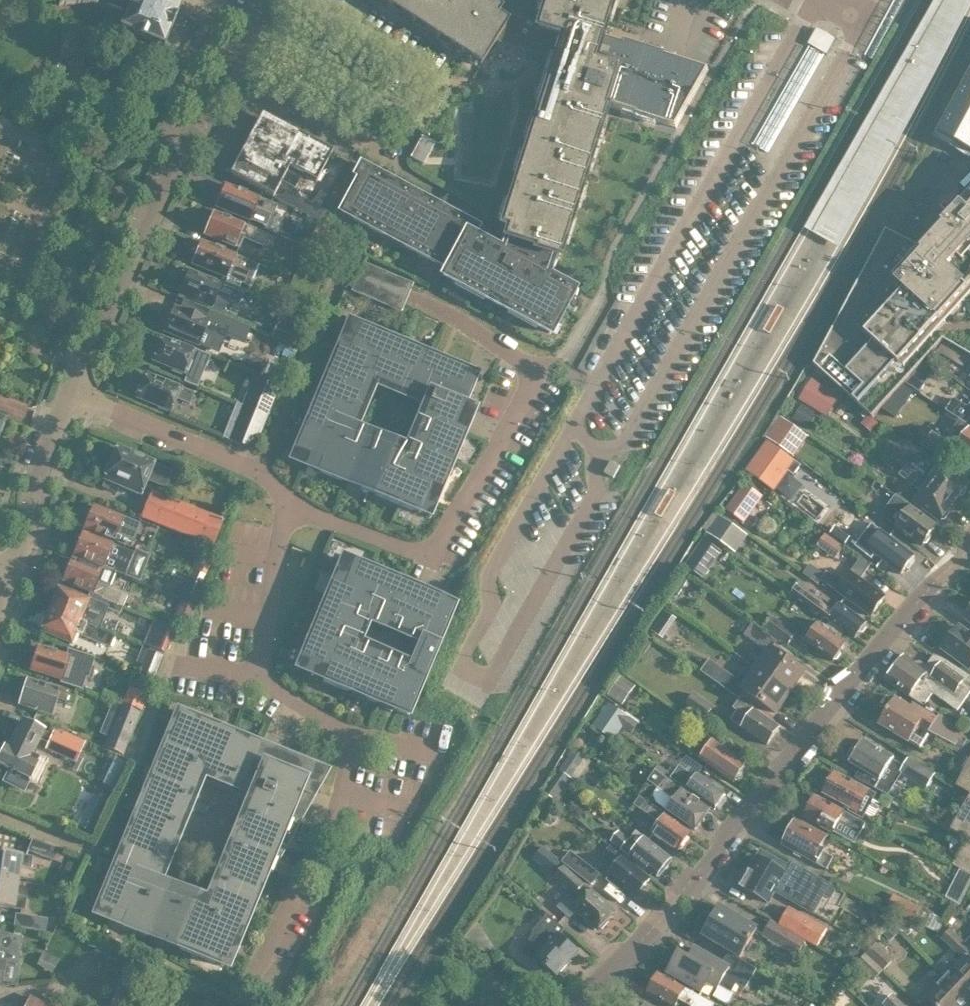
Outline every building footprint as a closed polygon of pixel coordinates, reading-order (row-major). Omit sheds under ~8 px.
[(60,2),(58,2),(59,4),(67,3),(74,2),(82,2),(90,3),(98,4),(106,6),(106,5),(106,3),(122,10),(122,9),(126,10),(131,0),(60,0),(60,2)] [(120,26),(162,45),(181,0),(131,0),(126,10),(120,26)] [(436,37),(478,63),(493,39),(510,14),(500,8),(496,5),(499,0),(380,0),(436,37)] [(639,47),(619,41),(618,44),(597,38),(609,0),(542,0),(539,9),(512,0),(505,0),(500,8),(510,14),(493,39),(531,51),(527,58),(538,65),(544,55),(551,58),(499,225),(505,227),(502,236),(504,237),(551,255),(555,257),(603,107),(601,107),(602,102),(620,108),(621,106),(656,117),(655,119),(675,126),(695,65),(674,58),(674,60),(639,49),(639,47)] [(862,52),(871,57),(902,0),(891,0),(862,52)] [(937,25),(933,23),(877,120),(883,124),(891,128),(947,31),(937,25)] [(826,52),(835,37),(816,26),(807,41),(826,52)] [(767,150),(823,52),(807,43),(752,141),(767,150)] [(966,75),(936,132),(969,151),(969,68),(966,75)] [(316,219),(331,198),(319,190),(310,202),(277,185),(287,165),(315,180),(331,149),(295,130),(292,136),(263,121),(243,160),(247,162),(239,177),(271,194),(270,195),(316,219)] [(876,123),(862,147),(868,150),(871,152),(885,128),(882,126),(876,123)] [(413,147),(409,154),(421,160),(425,153),(413,147)] [(551,256),(504,239),(499,255),(492,251),(466,236),(469,227),(361,169),(340,209),(421,253),(422,250),(436,258),(435,259),(438,261),(435,266),(547,327),(552,319),(556,320),(564,304),(568,309),(573,311),(576,306),(572,301),(574,298),(576,289),(546,274),(551,256)] [(849,175),(838,194),(842,197),(854,177),(853,177),(849,175)] [(217,205),(250,220),(254,209),(270,216),(274,205),(226,184),(217,205)] [(871,415),(878,408),(881,405),(886,399),(936,344),(942,338),(969,307),(969,193),(880,291),(888,298),(848,339),(860,349),(837,372),(822,358),(815,364),(867,412),(871,415)] [(205,233),(235,246),(239,235),(260,245),(261,243),(269,246),(273,236),(265,233),(214,211),(205,233)] [(306,243),(319,249),(321,245),(333,251),(340,237),(318,226),(306,243)] [(247,273),(252,262),(202,240),(192,262),(225,277),(226,276),(248,285),(253,275),(247,273)] [(407,280),(361,261),(350,288),(396,308),(407,280)] [(294,276),(316,285),(321,273),(298,263),(294,276)] [(219,308),(223,298),(234,303),(239,290),(220,282),(220,281),(205,274),(204,277),(189,270),(180,292),(210,304),(219,308)] [(312,296),(316,285),(294,276),(289,286),(312,296)] [(174,306),(164,330),(198,344),(202,333),(220,340),(223,333),(240,340),(246,325),(212,310),(179,296),(178,299),(181,300),(178,308),(174,306)] [(269,334),(292,343),(304,313),(283,304),(276,321),(275,320),(269,334)] [(777,304),(762,328),(765,330),(768,332),(783,308),(780,306),(777,304)] [(428,483),(439,487),(463,430),(452,425),(475,371),(358,322),(347,349),(335,344),(293,446),(320,457),(316,468),(417,510),(428,483)] [(160,333),(155,344),(153,343),(148,355),(150,356),(149,359),(170,367),(169,369),(179,373),(180,371),(183,373),(184,371),(185,372),(182,380),(195,385),(209,354),(192,347),(192,345),(176,338),(175,340),(160,333)] [(943,338),(937,349),(948,355),(954,345),(943,338)] [(262,373),(275,378),(282,362),(269,357),(262,373)] [(262,373),(254,370),(240,404),(264,414),(278,380),(275,378),(262,373)] [(914,370),(904,382),(918,391),(926,378),(914,370)] [(138,394),(137,396),(157,404),(156,407),(165,411),(166,408),(171,410),(176,397),(187,402),(191,392),(179,387),(180,385),(163,378),(162,379),(146,373),(142,384),(140,383),(136,393),(138,394)] [(802,401),(822,413),(833,395),(812,383),(802,401)] [(966,405),(953,396),(945,408),(964,420),(968,415),(969,417),(969,401),(966,405)] [(886,399),(881,405),(894,415),(898,408),(886,399)] [(813,410),(799,402),(791,418),(804,425),(813,410)] [(235,442),(251,448),(264,414),(240,404),(236,414),(227,438),(235,442)] [(867,412),(860,420),(870,428),(877,420),(871,415),(867,412)] [(786,449),(800,430),(781,416),(767,435),(786,449)] [(918,440),(943,456),(951,444),(956,446),(954,449),(969,459),(969,425),(969,424),(958,417),(952,427),(955,428),(948,439),(927,426),(918,440)] [(802,462),(769,439),(748,469),(774,487),(788,467),(795,472),(802,462)] [(127,485),(126,488),(136,492),(137,489),(141,491),(146,478),(166,486),(172,470),(115,447),(104,476),(101,482),(115,488),(118,481),(127,485)] [(905,463),(928,481),(954,500),(969,480),(943,461),(940,464),(925,453),(920,459),(912,454),(905,463)] [(894,471),(920,491),(915,499),(941,518),(954,500),(928,481),(907,465),(901,462),(894,471)] [(743,481),(723,508),(739,519),(759,492),(743,481)] [(668,488),(654,512),(657,514),(660,516),(675,492),(672,490),(668,488)] [(141,515),(211,544),(222,519),(152,490),(141,515)] [(884,510),(884,515),(923,542),(937,523),(896,493),(884,510)] [(83,526),(124,543),(133,521),(93,504),(83,526)] [(705,531),(731,549),(744,530),(715,510),(703,529),(705,531)] [(871,521),(854,544),(870,557),(875,551),(901,570),(905,565),(907,566),(914,556),(912,555),(914,552),(890,535),(871,521)] [(833,525),(829,531),(843,542),(848,535),(833,525)] [(102,565),(112,569),(121,573),(130,549),(82,530),(72,553),(102,565)] [(843,546),(824,533),(816,544),(835,557),(843,546)] [(719,548),(700,535),(682,562),(701,575),(719,548)] [(62,578),(91,591),(92,590),(102,594),(102,595),(122,604),(126,593),(106,584),(112,569),(102,565),(101,569),(71,557),(62,578)] [(192,569),(204,573),(208,561),(196,557),(192,569)] [(299,655),(324,667),(321,678),(406,713),(452,602),(351,560),(340,587),(329,582),(299,655)] [(819,578),(872,614),(885,595),(851,571),(843,582),(825,570),(819,578)] [(179,596),(193,602),(203,579),(189,573),(179,596)] [(671,589),(676,593),(685,579),(680,575),(671,589)] [(793,591),(856,636),(867,621),(840,602),(835,609),(811,592),(811,593),(798,584),(793,591)] [(49,607),(97,628),(106,606),(58,586),(49,607)] [(172,616),(186,622),(194,603),(179,597),(172,616)] [(107,632),(97,628),(49,607),(40,629),(70,642),(75,631),(103,643),(107,632)] [(659,634),(671,614),(663,609),(650,628),(659,634)] [(779,639),(784,643),(792,630),(769,613),(759,625),(779,639)] [(845,641),(808,613),(795,632),(831,659),(845,641)] [(143,644),(163,652),(173,627),(153,620),(143,644)] [(758,669),(791,692),(806,672),(772,648),(779,639),(759,625),(755,622),(746,634),(765,648),(765,649),(770,653),(758,669)] [(968,666),(969,664),(969,635),(958,626),(942,647),(968,666)] [(173,631),(170,637),(177,640),(179,633),(173,631)] [(642,651),(650,640),(639,632),(631,643),(642,651)] [(27,665),(29,668),(59,678),(58,681),(78,688),(83,673),(86,674),(92,655),(76,650),(73,656),(37,644),(33,656),(30,657),(27,665)] [(137,670),(152,676),(161,654),(146,648),(137,670)] [(886,678),(903,691),(922,703),(931,691),(956,708),(969,688),(969,673),(944,657),(934,653),(924,668),(904,653),(886,678)] [(777,712),(791,692),(758,669),(752,678),(744,672),(739,679),(708,657),(700,669),(738,696),(744,688),(777,712)] [(634,684),(620,675),(608,693),(622,702),(634,684)] [(18,700),(18,701),(49,711),(54,698),(70,703),(74,691),(44,682),(43,684),(25,678),(22,688),(18,689),(16,697),(18,700)] [(131,688),(125,703),(140,710),(147,695),(131,688)] [(705,715),(712,706),(693,692),(686,702),(705,715)] [(726,716),(742,727),(769,745),(781,727),(734,695),(728,704),(732,707),(726,716)] [(916,747),(927,730),(937,734),(934,740),(969,757),(956,784),(969,792),(969,793),(969,734),(936,717),(935,719),(911,703),(909,706),(894,696),(877,721),(916,747)] [(609,738),(624,715),(608,704),(592,727),(609,738)] [(102,747),(120,755),(138,712),(119,705),(102,747)] [(219,964),(230,936),(239,940),(272,858),(315,782),(313,781),(253,757),(260,742),(187,713),(176,740),(165,736),(97,901),(125,912),(120,924),(219,964)] [(53,727),(50,734),(41,730),(43,724),(32,719),(30,723),(21,719),(7,747),(3,746),(0,753),(0,764),(10,768),(8,774),(8,776),(9,779),(10,780),(13,782),(15,782),(17,782),(19,781),(21,779),(23,774),(28,776),(37,756),(28,752),(36,735),(47,741),(44,746),(74,760),(82,741),(53,727)] [(721,745),(723,742),(711,735),(697,755),(735,780),(747,762),(721,745)] [(855,777),(869,785),(887,793),(900,772),(925,788),(935,772),(909,756),(903,766),(892,759),(894,756),(884,749),(882,753),(862,740),(848,761),(860,769),(855,777)] [(572,774),(583,757),(573,750),(562,767),(572,774)] [(666,777),(714,808),(724,794),(675,762),(666,777)] [(557,800),(573,775),(572,774),(562,767),(545,792),(557,800)] [(681,790),(664,778),(650,768),(644,777),(653,784),(650,788),(650,797),(669,810),(695,828),(705,812),(706,813),(709,809),(695,800),(695,801),(681,791),(681,790)] [(874,793),(834,771),(822,792),(850,807),(848,810),(862,817),(874,793)] [(881,791),(876,800),(887,806),(892,797),(881,791)] [(634,803),(646,811),(651,803),(639,795),(634,803)] [(806,803),(803,809),(805,815),(805,816),(833,832),(839,821),(854,829),(859,832),(865,821),(816,795),(816,796),(812,802),(806,803)] [(950,826),(965,837),(969,830),(969,795),(950,826)] [(653,816),(661,821),(652,833),(678,851),(692,831),(651,803),(646,811),(653,816)] [(541,813),(544,819),(551,820),(555,814),(552,807),(545,807),(541,813)] [(81,816),(77,824),(90,831),(94,822),(81,816)] [(782,844),(825,868),(831,857),(816,849),(824,834),(795,819),(782,844)] [(643,837),(639,843),(620,828),(611,840),(630,854),(631,853),(657,873),(669,857),(643,837)] [(25,848),(52,857),(56,845),(30,836),(25,848)] [(953,865),(969,872),(969,840),(967,838),(958,853),(953,865)] [(561,860),(541,844),(533,854),(553,870),(561,860)] [(59,860),(63,848),(56,845),(52,857),(59,860)] [(611,874),(606,880),(619,890),(624,883),(638,894),(652,875),(611,845),(605,853),(618,863),(610,873),(611,874)] [(836,886),(790,860),(787,864),(761,848),(740,885),(768,901),(774,889),(812,911),(823,893),(830,897),(836,886)] [(15,879),(17,865),(29,867),(31,854),(0,849),(0,877),(15,879)] [(562,862),(591,883),(598,873),(569,852),(562,862)] [(606,918),(613,910),(589,889),(588,890),(582,884),(583,884),(561,866),(553,876),(573,892),(569,896),(567,896),(557,907),(569,916),(575,909),(587,919),(585,921),(594,929),(596,927),(598,928),(600,926),(601,927),(608,919),(606,918)] [(952,879),(966,886),(969,879),(969,875),(958,868),(952,879)] [(0,877),(0,904),(24,908),(25,896),(13,894),(15,879),(0,877)] [(892,891),(886,904),(915,918),(935,927),(939,919),(941,915),(920,906),(921,904),(892,891)] [(758,926),(718,902),(701,932),(741,955),(758,926)] [(774,922),(813,944),(823,926),(785,904),(774,922)] [(15,912),(13,925),(44,930),(46,917),(15,912)] [(557,973),(577,950),(558,933),(564,927),(546,912),(531,929),(532,930),(521,952),(535,960),(538,957),(557,973)] [(774,922),(771,920),(763,933),(797,953),(805,940),(774,922)] [(891,923),(882,931),(888,937),(897,929),(891,923)] [(946,975),(969,998),(969,997),(969,959),(966,955),(969,950),(969,946),(950,927),(942,936),(964,957),(946,975)] [(4,959),(17,961),(22,932),(0,929),(0,959),(4,959)] [(848,941),(841,953),(852,959),(859,947),(848,941)] [(874,941),(865,951),(880,966),(881,967),(890,957),(874,941)] [(756,968),(728,953),(723,962),(695,946),(690,956),(679,950),(678,952),(675,951),(668,962),(671,964),(667,971),(702,991),(707,981),(718,987),(720,983),(732,990),(737,982),(746,986),(756,968)] [(42,950),(34,966),(48,974),(57,958),(42,950)] [(856,963),(870,976),(880,966),(865,951),(856,963)] [(946,975),(940,970),(932,978),(938,983),(926,996),(936,1005),(961,1005),(969,998),(946,975)] [(659,972),(647,993),(671,1005),(675,1005),(679,999),(691,1005),(712,1005),(714,1002),(659,972)] [(30,995),(24,1005),(54,1005),(30,995)] [(637,996),(629,1005),(650,1005),(637,996)] [(895,997),(889,1004),(888,1005),(904,1005),(895,997)]
